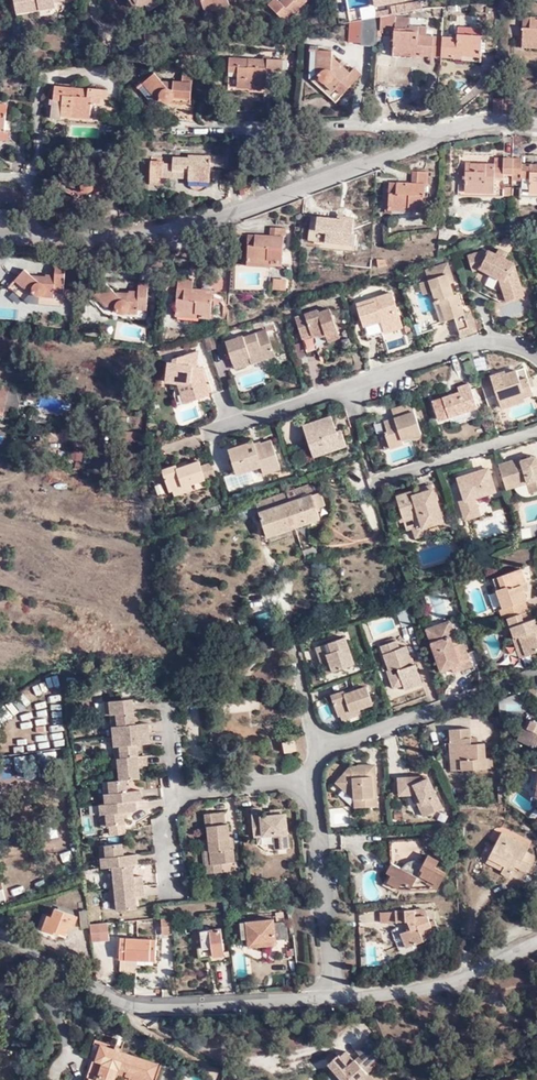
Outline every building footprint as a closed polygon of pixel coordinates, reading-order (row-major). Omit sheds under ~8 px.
[(55,2),(55,0),(16,0),(17,7),(39,4),(40,9),(56,7),(55,2)] [(136,9),(152,0),(132,0),(136,9)] [(204,4),(206,11),(230,5),(229,0),(203,0),(204,4)] [(281,0),(274,0),(269,5),(286,21),(308,0),(282,0),(281,1),(281,0)] [(18,13),(40,9),(39,4),(17,7),(18,13)] [(395,31),(396,17),(396,14),(381,17),(379,30),(395,31)] [(377,46),(377,17),(364,20),(362,46),(377,46)] [(441,51),(442,38),(434,38),(434,36),(427,35),(428,27),(410,26),(410,18),(396,17),(395,31),(394,46),(412,47),(411,53),(411,55),(432,56),(432,51),(441,51)] [(522,41),(536,41),(536,18),(529,18),(529,28),(523,27),(522,41)] [(209,28),(207,19),(199,21),(201,29),(209,28)] [(457,39),(442,38),(441,51),(441,56),(463,58),(463,55),(463,51),(480,51),(481,36),(457,35),(457,39)] [(332,67),(333,62),(333,51),(319,50),(319,46),(312,46),(310,78),(336,102),(362,75),(355,68),(349,74),(342,68),(341,70),(339,72),(332,67)] [(412,47),(394,46),(393,57),(400,58),(401,52),(411,53),(412,47)] [(239,73),(238,84),(268,86),(268,74),(268,68),(275,69),(283,69),(283,60),(269,59),(269,61),(230,59),(230,72),(239,73)] [(341,70),(333,62),(332,67),(339,72),(341,70)] [(164,102),(157,109),(163,110),(171,112),(177,115),(180,119),(190,120),(193,75),(184,74),(183,80),(174,80),(174,81),(174,84),(166,84),(162,80),(155,73),(145,82),(164,102)] [(416,75),(415,76),(415,78),(415,81),(417,82),(420,83),(422,81),(424,79),(424,77),(423,75),(421,74),(418,74),(416,75)] [(136,84),(157,109),(164,102),(145,82),(142,78),(136,84)] [(92,98),(101,98),(107,99),(108,89),(89,88),(89,89),(56,86),(53,117),(98,122),(100,103),(92,103),(92,98)] [(493,115),(502,114),(503,99),(494,99),(493,115)] [(502,114),(511,114),(511,99),(503,99),(502,114)] [(0,104),(0,140),(9,141),(10,129),(6,129),(8,104),(0,104)] [(106,142),(108,157),(108,158),(122,156),(121,141),(106,142)] [(24,160),(28,143),(20,142),(16,159),(24,160)] [(211,156),(195,155),(195,159),(189,158),(174,157),(174,164),(165,164),(165,161),(152,161),(152,181),(156,181),(164,182),(164,176),(184,177),(184,173),(189,173),(189,178),(189,182),(191,187),(193,190),(199,191),(201,191),(204,190),(208,186),(209,181),(214,181),(214,171),(210,171),(211,156)] [(513,170),(513,159),(504,159),(504,164),(495,163),(495,165),(471,164),(470,162),(466,162),(466,171),(466,178),(458,178),(458,196),(504,197),(504,185),(513,185),(513,170)] [(513,159),(513,170),(513,185),(522,185),(522,197),(536,197),(536,165),(523,165),(523,160),(513,159)] [(413,183),(397,183),(397,193),(390,192),(389,213),(424,215),(426,183),(427,183),(427,171),(413,170),(413,183)] [(82,191),(63,179),(60,177),(55,183),(78,199),(83,198),(82,191)] [(251,189),(249,184),(241,187),(243,195),(251,192),(251,189)] [(114,194),(112,185),(105,186),(104,190),(87,193),(88,197),(114,194)] [(339,218),(339,215),(340,209),(325,208),(325,217),(339,218)] [(327,232),(327,239),(326,246),(356,249),(357,232),(354,232),(355,217),(339,215),(339,218),(325,217),(313,216),(310,238),(317,239),(317,231),(327,232)] [(248,262),(274,263),(283,264),(285,237),(287,237),(288,229),(272,228),(271,237),(256,236),(256,246),(249,246),(248,262)] [(317,239),(327,239),(327,232),(317,231),(317,239)] [(232,256),(233,242),(218,238),(214,250),(232,256)] [(274,267),(274,263),(248,262),(249,246),(244,245),(243,265),(274,267)] [(511,288),(515,299),(526,295),(517,271),(512,268),(514,264),(506,260),(509,254),(499,250),(496,255),(489,252),(489,254),(484,252),(470,257),(474,272),(482,270),(483,266),(490,270),(489,273),(500,278),(504,290),(511,288)] [(147,268),(162,269),(162,260),(147,259),(147,268)] [(65,293),(65,287),(67,266),(56,265),(56,274),(47,274),(47,276),(46,280),(36,279),(31,275),(25,270),(11,287),(28,302),(30,303),(61,306),(64,306),(65,293)] [(455,297),(451,285),(448,277),(452,276),(448,265),(428,272),(431,282),(423,285),(427,296),(435,293),(439,303),(445,301),(452,320),(456,319),(462,338),(478,332),(471,313),(465,315),(459,296),(455,297)] [(179,278),(177,312),(201,314),(201,318),(212,319),(214,293),(226,294),(227,281),(203,279),(203,289),(194,289),(194,279),(179,278)] [(130,291),(130,293),(130,296),(119,296),(116,292),(108,283),(91,298),(108,318),(148,319),(149,282),(141,282),(140,291),(130,291)] [(508,301),(515,299),(511,288),(504,290),(508,301)] [(358,304),(367,336),(374,334),(379,337),(386,335),(385,333),(404,327),(393,293),(358,304)] [(444,323),(452,320),(445,301),(439,303),(437,304),(444,323)] [(307,346),(318,342),(329,339),(329,340),(341,335),(331,307),(320,311),(319,308),(297,316),(307,346)] [(285,321),(283,313),(273,317),(274,321),(280,320),(281,322),(285,321)] [(250,356),(252,362),(276,354),(267,329),(244,337),(244,335),(227,341),(234,362),(250,356)] [(319,348),(318,342),(307,346),(309,351),(319,348)] [(183,394),(186,404),(210,396),(203,374),(200,374),(201,367),(197,367),(199,351),(175,359),(174,365),(168,363),(166,382),(176,383),(184,385),(192,383),(194,390),(183,394)] [(236,368),(252,362),(250,356),(234,362),(236,368)] [(507,372),(481,379),(487,397),(498,393),(500,401),(523,394),(525,397),(534,394),(532,389),(530,381),(530,380),(522,382),(519,371),(516,372),(508,374),(507,372)] [(178,406),(186,404),(183,394),(194,390),(192,383),(184,385),(176,383),(175,394),(178,406)] [(459,388),(461,393),(435,401),(441,419),(478,408),(471,384),(459,388)] [(0,414),(4,415),(9,386),(5,385),(0,414)] [(523,394),(500,401),(502,408),(526,401),(525,397),(523,394)] [(401,440),(411,437),(421,433),(410,403),(394,409),(397,418),(394,419),(383,422),(387,432),(384,433),(389,448),(402,444),(401,440)] [(304,426),(312,450),(326,445),(329,453),(347,447),(342,431),(337,432),(335,433),(333,430),(336,429),(332,417),(304,426)] [(256,447),(255,443),(254,442),(229,450),(237,474),(261,466),(263,474),(281,468),(272,440),(262,443),(262,446),(256,447)] [(326,445),(312,450),(315,458),(329,453),(326,445)] [(499,465),(505,485),(527,478),(528,483),(531,493),(536,491),(536,461),(529,464),(527,459),(522,460),(521,458),(499,465)] [(206,479),(202,466),(200,461),(187,465),(178,468),(178,465),(164,470),(171,490),(174,489),(192,484),(206,479)] [(216,475),(212,463),(202,466),(206,479),(216,475)] [(473,499),(476,498),(496,492),(489,470),(473,475),(474,478),(460,482),(464,495),(459,497),(465,515),(477,511),(473,499)] [(505,485),(507,489),(528,483),(527,478),(505,485)] [(194,489),(192,484),(174,489),(176,495),(194,489)] [(312,485),(309,485),(313,496),(293,502),(289,492),(258,503),(269,536),(321,518),(318,508),(326,505),(322,494),(319,489),(315,486),(312,485)] [(313,496),(309,485),(289,492),(293,502),(313,496)] [(432,486),(414,492),(414,496),(427,492),(430,502),(436,500),(432,486)] [(414,496),(414,492),(397,497),(404,518),(416,514),(420,528),(427,526),(443,521),(436,500),(430,502),(427,492),(414,496)] [(482,517),(476,498),(473,499),(477,511),(465,515),(466,521),(482,517)] [(416,514),(404,518),(407,530),(416,528),(418,536),(429,533),(427,526),(420,528),(416,514)] [(499,611),(502,621),(506,620),(527,612),(524,603),(527,603),(523,595),(521,587),(524,585),(519,571),(497,578),(501,590),(496,591),(502,609),(499,611)] [(492,580),(496,591),(501,590),(497,578),(492,580)] [(506,620),(513,640),(519,638),(526,657),(536,653),(536,650),(536,649),(536,633),(536,632),(536,626),(535,620),(532,621),(529,611),(527,612),(506,620)] [(449,623),(432,628),(438,642),(430,645),(440,673),(451,669),(458,667),(460,672),(471,669),(462,643),(456,645),(449,623)] [(225,628),(228,638),(238,634),(235,624),(225,628)] [(438,642),(432,628),(425,630),(430,645),(438,642)] [(519,638),(513,640),(512,640),(519,659),(526,657),(519,638)] [(316,649),(319,659),(327,656),(333,674),(354,666),(344,639),(316,649)] [(380,646),(388,670),(396,668),(397,673),(387,676),(391,689),(401,685),(403,690),(421,684),(414,665),(412,666),(405,647),(398,649),(395,641),(380,646)] [(327,656),(319,659),(325,676),(333,674),(327,656)] [(396,668),(388,670),(385,671),(387,676),(397,673),(396,668)] [(337,717),(340,716),(358,710),(372,705),(366,688),(354,692),(345,696),(344,692),(331,697),(337,717)] [(107,702),(108,715),(113,715),(135,713),(134,700),(130,700),(120,701),(107,702)] [(358,710),(340,716),(341,721),(360,715),(358,710)] [(120,727),(120,736),(150,733),(150,723),(139,724),(136,725),(136,719),(135,713),(113,715),(114,728),(120,727)] [(524,727),(528,729),(521,741),(536,749),(536,722),(529,718),(524,727)] [(528,729),(524,727),(518,740),(521,741),(528,729)] [(470,744),(470,739),(470,729),(448,730),(449,741),(456,741),(458,762),(462,762),(462,771),(492,769),(492,759),(485,759),(484,743),(477,744),(470,744)] [(116,746),(118,758),(120,758),(139,757),(139,750),(138,745),(141,744),(151,743),(150,733),(120,736),(121,745),(116,746)] [(295,752),(293,741),(282,744),(284,754),(295,752)] [(456,741),(449,741),(451,772),(462,771),(462,762),(458,762),(456,741)] [(127,780),(141,779),(141,771),(137,771),(137,767),(141,767),(149,766),(148,756),(139,757),(120,758),(121,768),(122,781),(127,780)] [(376,766),(367,767),(367,771),(360,770),(360,767),(351,768),(340,779),(346,786),(343,789),(355,800),(364,800),(365,808),(378,807),(376,766)] [(346,786),(340,779),(337,783),(343,789),(346,786)] [(136,801),(142,800),(141,791),(131,792),(128,793),(128,786),(127,780),(122,781),(105,782),(106,795),(112,794),(113,803),(136,801)] [(418,783),(418,780),(399,780),(399,796),(413,796),(418,796),(422,805),(418,807),(424,819),(442,811),(429,782),(418,783)] [(418,796),(413,796),(418,807),(422,805),(418,796)] [(356,808),(365,808),(364,800),(355,800),(356,808)] [(108,813),(102,814),(103,826),(125,825),(124,818),(124,812),(127,812),(137,811),(136,801),(113,803),(107,804),(108,813)] [(285,815),(281,815),(271,816),(262,817),(262,809),(251,810),(254,837),(273,836),(275,850),(289,849),(285,815)] [(211,865),(220,865),(234,863),(233,849),(230,849),(229,834),(228,824),(225,824),(224,812),(205,814),(205,828),(207,828),(209,841),(211,865)] [(504,832),(490,858),(505,866),(503,871),(502,873),(510,877),(516,867),(526,873),(535,857),(527,852),(530,847),(504,832)] [(221,873),(220,865),(211,865),(209,841),(204,841),(207,874),(221,873)] [(421,884),(423,882),(425,878),(429,881),(427,884),(438,891),(447,876),(437,869),(440,863),(429,856),(425,864),(424,841),(392,842),(393,866),(388,875),(391,876),(385,886),(398,893),(402,885),(411,889),(415,883),(419,885),(421,884)] [(134,865),(139,865),(138,855),(128,856),(125,856),(124,850),(124,844),(102,846),(103,859),(109,858),(110,868),(115,867),(134,865)] [(505,866),(490,858),(488,863),(503,871),(505,866)] [(117,889),(144,886),(143,877),(135,878),(133,878),(133,874),(135,874),(134,865),(115,867),(116,879),(117,889)] [(145,896),(144,886),(117,889),(118,899),(119,911),(138,909),(138,901),(135,901),(134,897),(137,897),(145,896)] [(78,918),(56,909),(53,918),(49,917),(44,930),(58,936),(59,933),(67,936),(70,927),(74,929),(78,918)] [(89,928),(88,911),(80,912),(81,928),(89,928)] [(404,943),(407,949),(424,944),(423,941),(429,939),(431,941),(440,938),(435,923),(431,924),(428,918),(416,919),(416,913),(381,914),(381,924),(396,923),(410,923),(412,931),(401,934),(404,943)] [(161,918),(162,928),(172,927),(171,917),(161,918)] [(275,920),(241,923),(242,940),(248,939),(249,948),(277,945),(277,940),(289,939),(287,922),(275,923),(275,920)] [(107,933),(109,933),(109,923),(91,925),(92,935),(107,933)] [(400,934),(401,934),(412,931),(410,923),(396,923),(400,934)] [(224,956),(222,930),(202,931),(204,946),(199,946),(200,958),(224,956)] [(92,935),(93,942),(110,940),(109,933),(107,933),(92,935)] [(121,959),(137,960),(138,939),(122,939),(121,959)] [(138,939),(137,960),(157,960),(158,941),(138,939)] [(364,1068),(362,1066),(366,1061),(364,1059),(376,1049),(371,1039),(357,1051),(360,1054),(362,1058),(358,1061),(356,1058),(354,1059),(346,1052),(341,1056),(339,1055),(330,1063),(344,1079),(374,1079),(364,1068)] [(122,1053),(102,1046),(97,1061),(105,1063),(99,1079),(114,1079),(118,1067),(153,1079),(158,1066),(122,1053)]
